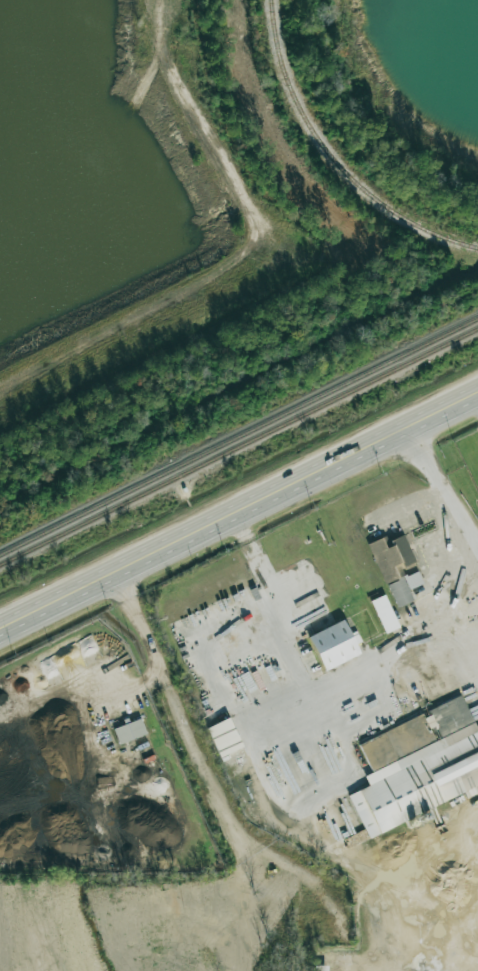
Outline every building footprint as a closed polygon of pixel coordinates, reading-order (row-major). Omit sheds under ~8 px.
[(368,543),(385,585),(388,584),(397,607),(414,601),(409,589),(423,584),(418,571),(405,576),(402,567),(416,562),(405,534),(388,541),(386,536),(368,543)] [(399,627),(385,595),(371,601),(385,633),(399,627)] [(324,670),(359,655),(344,620),(308,636),(324,670)] [(477,730),(462,695),(425,711),(426,713),(359,743),(372,772),(365,776),(369,786),(349,795),(368,838),(421,815),(416,804),(430,798),(433,806),(461,794),(453,776),(477,765),(477,730)] [(147,734),(141,718),(113,729),(120,744),(147,734)]
